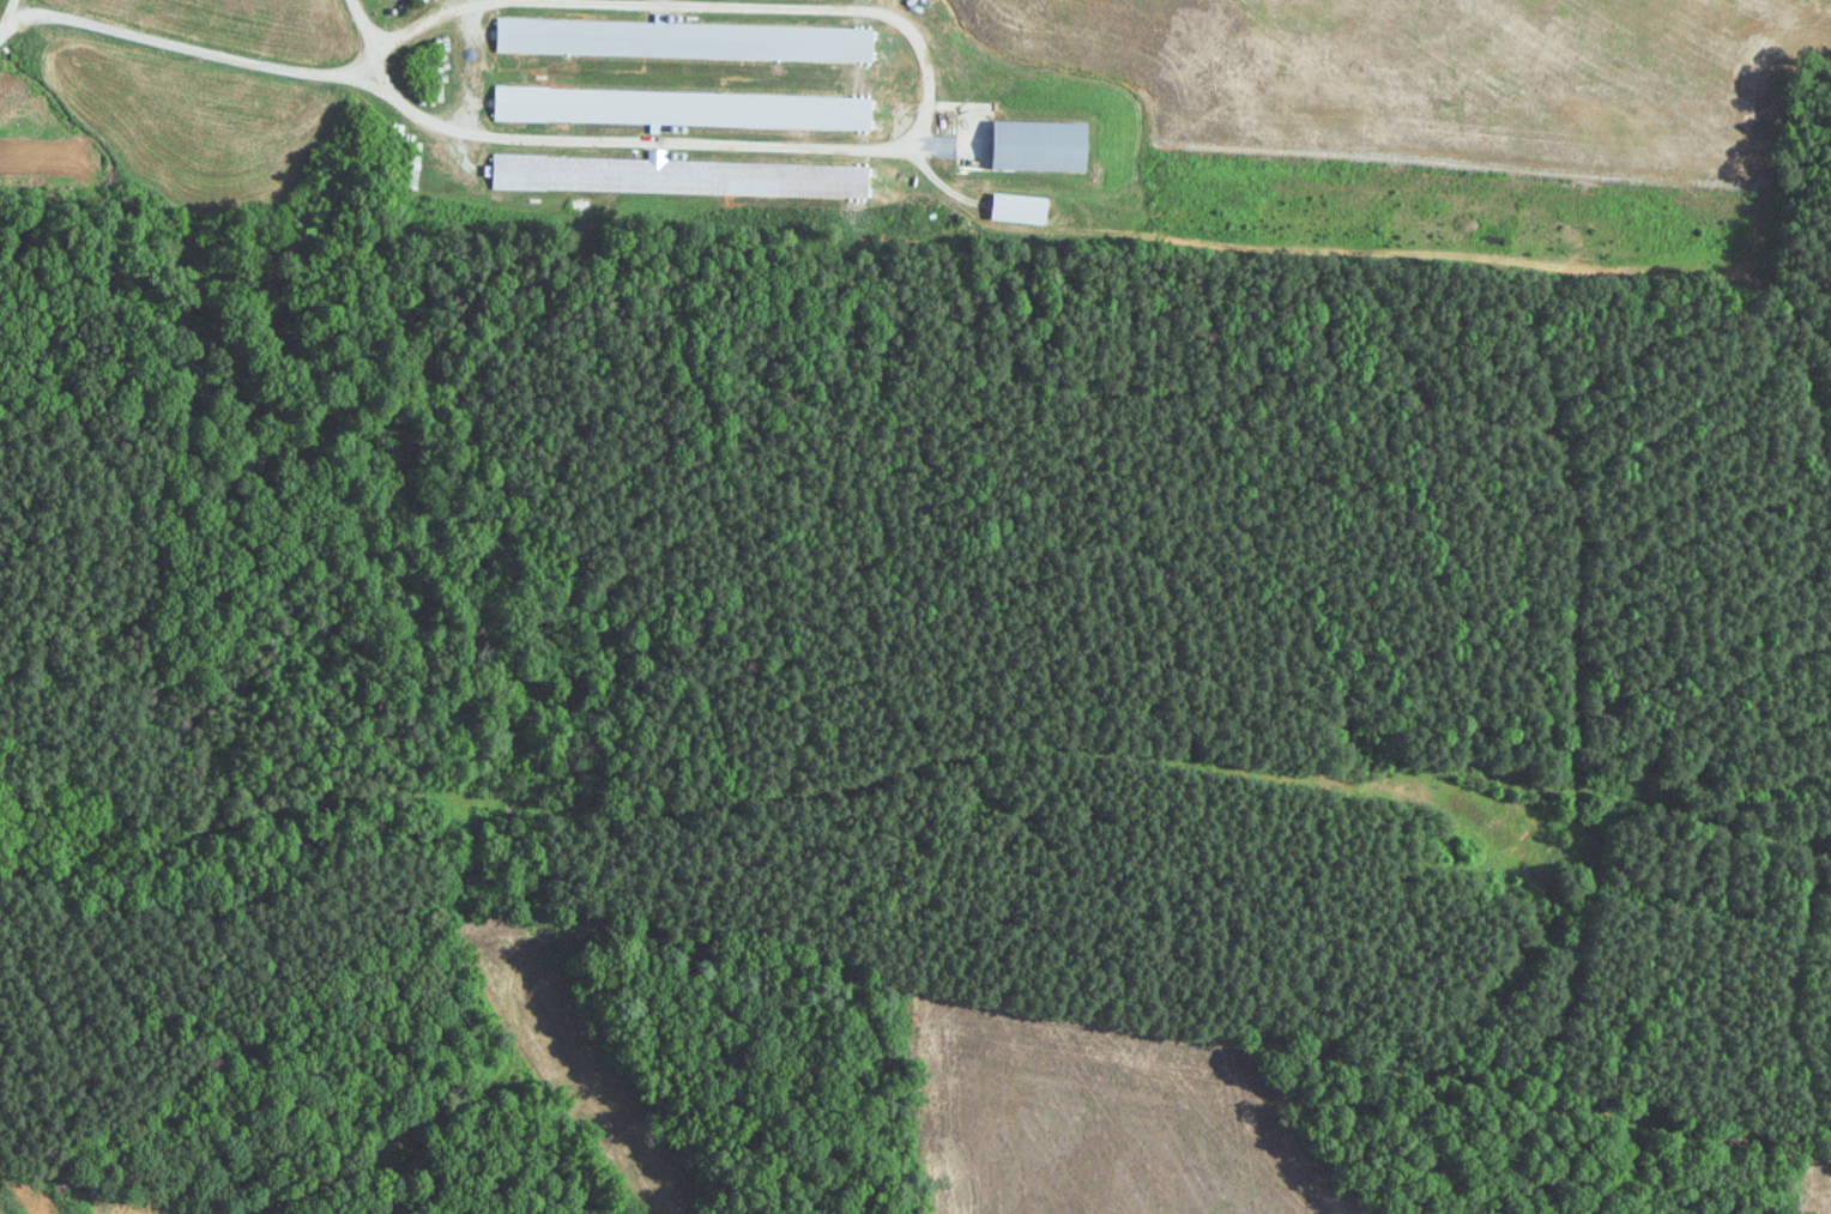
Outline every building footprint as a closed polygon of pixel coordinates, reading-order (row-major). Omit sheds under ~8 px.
[(497,119),(593,121),(593,117),(611,117),(611,116),(632,117),(632,115),(642,115),(642,102),(632,102),(632,100),(624,99),(624,89),(498,86),(497,119)] [(999,169),(1093,170),(1093,123),(999,121),(999,169)]
